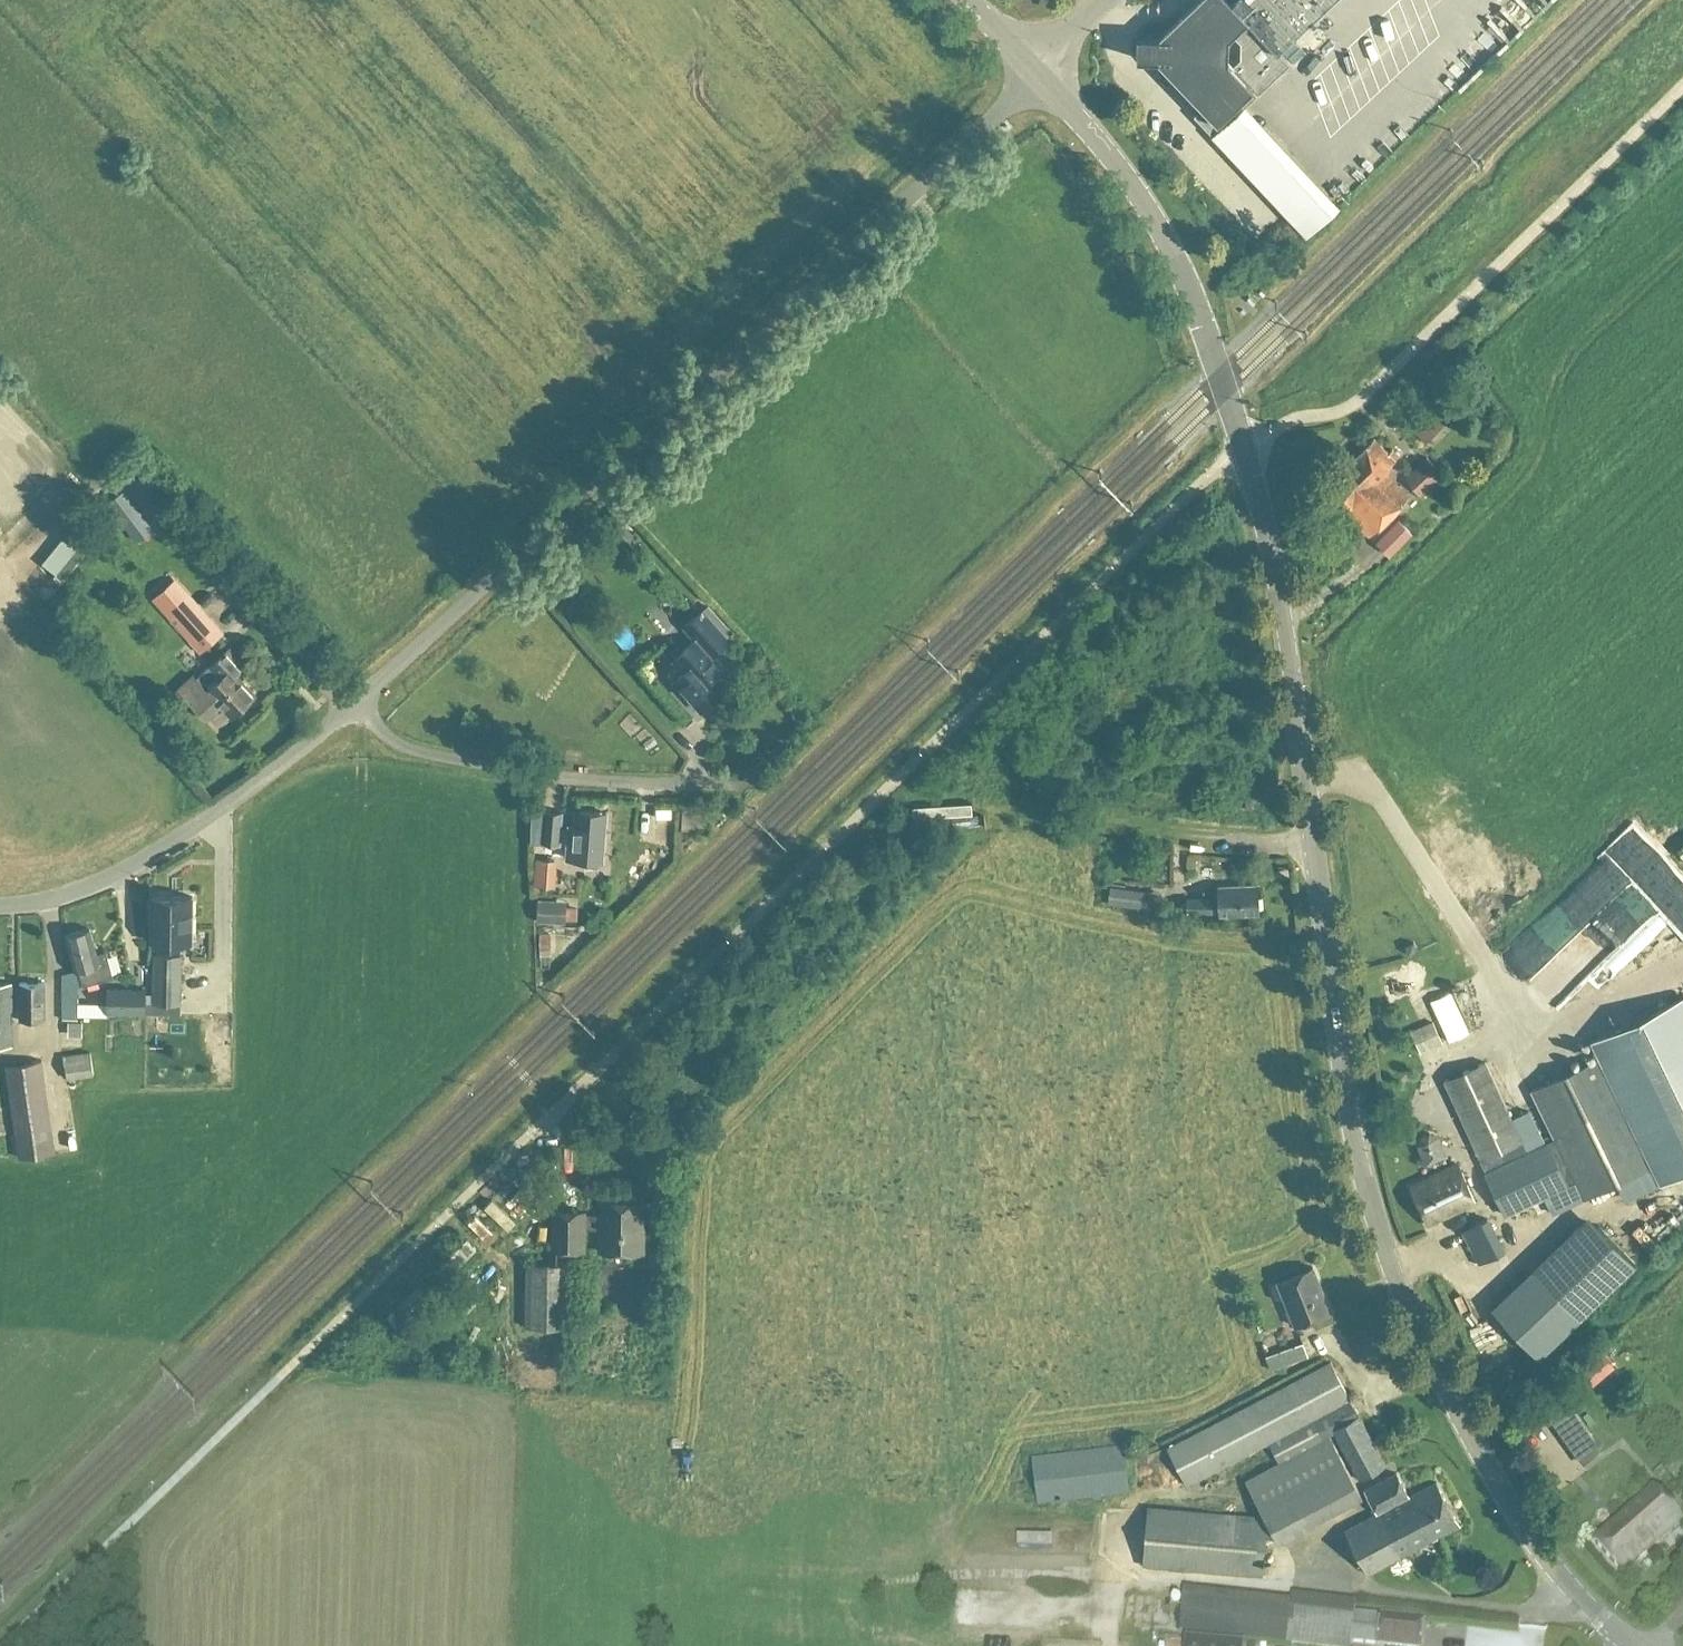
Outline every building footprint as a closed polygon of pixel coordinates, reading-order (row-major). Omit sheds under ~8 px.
[(1143,37),(1142,56),(1156,57),(1205,107),(1196,115),(1213,133),(1246,102),(1288,62),(1278,51),(1332,0),(1200,0),(1160,38),(1143,37)] [(1428,42),(1437,32),(1413,9),(1404,19),(1428,42)] [(1495,37),(1506,25),(1488,10),(1478,21),(1495,37)] [(1430,405),(1410,425),(1426,441),(1446,421),(1430,405)] [(1393,448),(1388,453),(1374,439),(1319,497),(1340,518),(1346,512),(1370,535),(1408,495),(1383,472),(1395,459),(1394,458),(1399,454),(1393,448)] [(1404,476),(1421,494),(1442,474),(1425,456),(1404,476)] [(153,465),(133,479),(162,518),(182,504),(153,465)] [(120,489),(106,499),(135,538),(149,528),(120,489)] [(1397,518),(1376,539),(1390,553),(1411,531),(1397,518)] [(53,566),(77,535),(63,523),(38,554),(53,566)] [(96,540),(88,533),(53,575),(62,582),(96,540)] [(224,631),(176,576),(152,597),(200,652),(224,631)] [(695,639),(673,659),(684,671),(674,679),(700,710),(725,688),(714,676),(726,666),(714,653),(730,638),(703,608),(683,626),(695,639)] [(232,715),(256,694),(236,673),(245,665),(229,648),(210,665),(210,666),(197,678),(193,673),(179,687),(207,717),(222,704),(232,715)] [(532,809),(531,840),(534,841),(538,841),(542,841),(542,847),(550,848),(561,849),(564,810),(532,809)] [(605,812),(576,810),(575,823),(569,823),(567,857),(602,859),(605,812)] [(557,885),(558,858),(537,856),(535,883),(541,884),(547,885),(557,885)] [(1221,913),(1221,912),(1257,909),(1256,882),(1218,884),(1219,897),(1186,897),(1186,910),(1207,910),(1207,913),(1221,913)] [(1148,890),(1110,885),(1108,901),(1146,906),(1148,890)] [(192,940),(192,896),(151,895),(151,940),(165,940),(192,940)] [(567,899),(536,898),(535,922),(567,922),(567,899)] [(1573,998),(1645,924),(1619,900),(1547,973),(1573,998)] [(64,934),(74,971),(62,973),(62,1017),(78,1018),(78,986),(114,976),(106,949),(96,953),(89,928),(64,934)] [(560,977),(550,951),(561,947),(556,933),(531,942),(545,982),(560,977)] [(146,993),(145,1013),(153,1012),(153,1002),(181,1003),(182,954),(153,953),(153,993),(146,993)] [(1435,959),(1415,968),(1442,1032),(1483,1015),(1462,966),(1442,975),(1435,959)] [(11,1045),(11,982),(0,982),(0,1045),(11,1045)] [(20,1019),(45,1019),(45,982),(19,982),(20,1019)] [(107,1012),(145,1013),(146,993),(145,993),(145,988),(108,987),(107,1012)] [(1444,1079),(1485,1170),(1484,1171),(1505,1213),(1545,1194),(1553,1211),(1629,1176),(1636,1192),(1660,1181),(1682,1170),(1682,997),(1593,1040),(1604,1063),(1535,1095),(1555,1138),(1544,1143),(1529,1110),(1511,1119),(1485,1060),(1444,1079)] [(75,1020),(74,1034),(83,1034),(84,1020),(75,1020)] [(90,1051),(64,1055),(67,1078),(94,1074),(90,1051)] [(5,1064),(18,1156),(55,1150),(42,1058),(5,1064)] [(1443,1143),(1419,1145),(1421,1166),(1444,1164),(1443,1143)] [(1476,1202),(1459,1164),(1411,1186),(1428,1224),(1476,1202)] [(552,1209),(552,1249),(585,1250),(585,1227),(598,1227),(598,1250),(646,1251),(646,1198),(598,1197),(598,1213),(586,1213),(586,1209),(552,1209)] [(1588,1214),(1553,1247),(1540,1259),(1492,1306),(1539,1356),(1636,1262),(1588,1214)] [(1462,1230),(1479,1263),(1506,1249),(1488,1216),(1462,1230)] [(569,1326),(571,1262),(526,1261),(524,1325),(569,1326)] [(1295,1326),(1331,1311),(1312,1267),(1277,1281),(1278,1284),(1269,1287),(1274,1299),(1283,1296),(1295,1326)] [(1303,1341),(1265,1355),(1270,1369),(1308,1355),(1303,1341)] [(1613,1366),(1602,1352),(1580,1370),(1592,1385),(1613,1366)] [(1244,1480),(1263,1515),(1269,1528),(1278,1545),(1363,1499),(1330,1434),(1334,1432),(1359,1479),(1386,1464),(1359,1413),(1358,1414),(1349,1398),(1330,1359),(1165,1446),(1186,1485),(1268,1442),(1269,1443),(1279,1462),(1244,1480)] [(1571,1405),(1552,1418),(1560,1429),(1578,1416),(1571,1405)] [(1129,1491),(1123,1443),(1031,1455),(1037,1503),(1129,1491)] [(1368,1573),(1458,1525),(1435,1481),(1408,1495),(1396,1471),(1364,1488),(1377,1512),(1345,1529),(1368,1573)] [(1653,1489),(1594,1542),(1623,1574),(1682,1521),(1653,1489)] [(1269,1528),(1263,1515),(1146,1505),(1142,1565),(1263,1575),(1269,1528)] [(1382,1615),(1356,1613),(1354,1642),(1376,1645),(1376,1643),(1402,1645),(1420,1645),(1423,1620),(1382,1615)]
